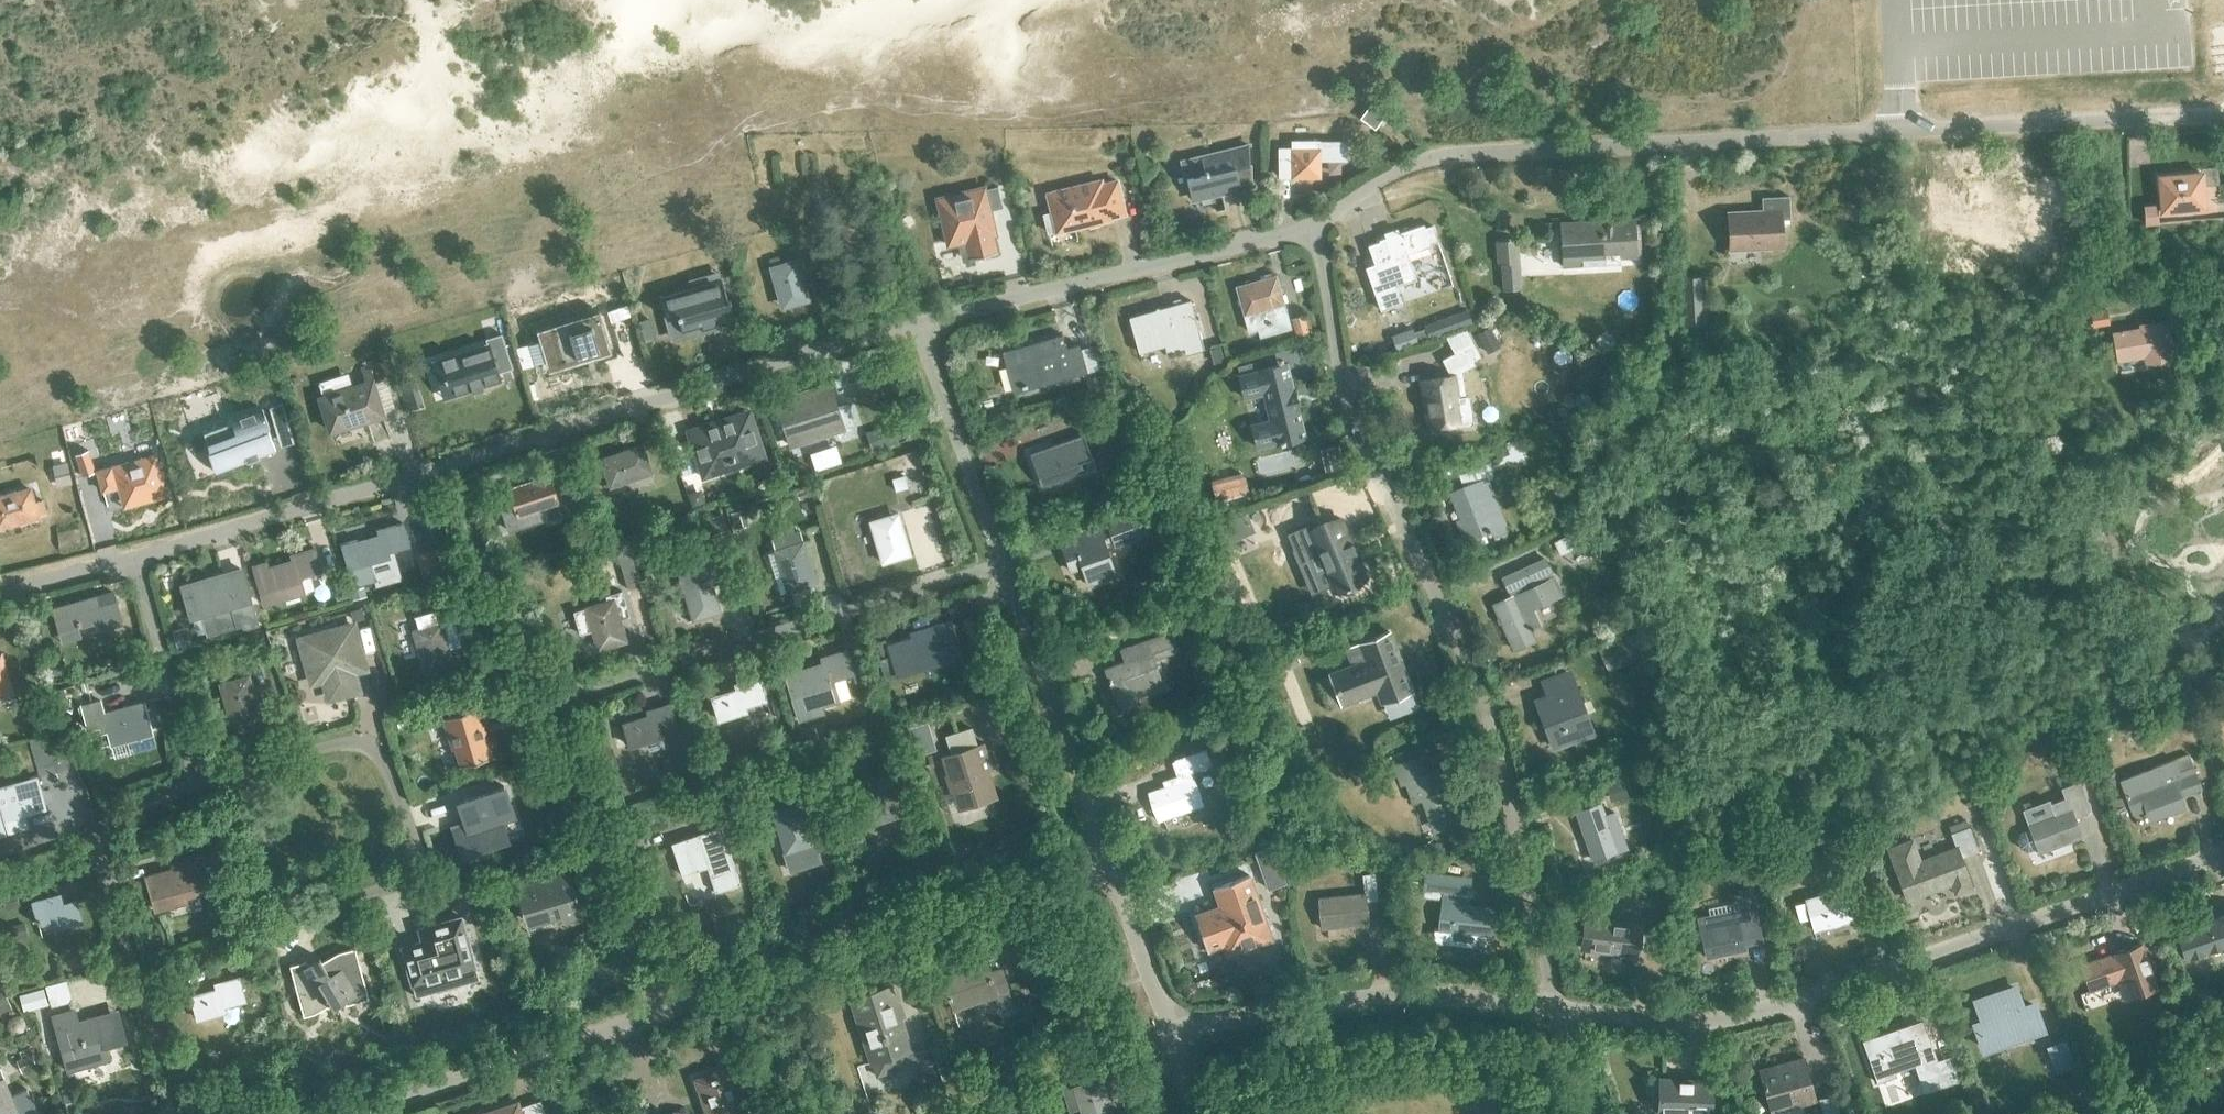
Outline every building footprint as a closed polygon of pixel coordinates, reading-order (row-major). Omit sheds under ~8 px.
[(1339,142),(1309,142),(1309,141),(1293,141),(1293,147),(1277,147),(1278,178),(1321,178),(1320,157),(1340,157),(1339,142)] [(1249,175),(1248,145),(1182,161),(1188,187),(1191,200),(1240,188),(1238,177),(1249,175)] [(2157,177),(2160,212),(2203,209),(2201,174),(2157,177)] [(1117,182),(1102,186),(1101,181),(1047,194),(1052,213),(1044,215),(1048,233),(1056,231),(1057,232),(1110,220),(1110,218),(1124,214),(1117,182)] [(1976,192),(1934,194),(1932,248),(1996,249),(1997,186),(1977,187),(1976,192)] [(989,195),(940,208),(951,255),(966,251),(970,267),(1003,259),(998,242),(1001,242),(995,218),(1007,215),(1002,194),(989,197),(989,195)] [(1728,213),(1730,249),(1782,246),(1780,219),(1790,218),(1789,196),(1761,197),(1762,211),(1728,213)] [(1581,226),(1562,227),(1564,266),(1605,264),(1604,258),(1604,247),(1620,246),(1621,257),(1636,256),(1634,223),(1620,224),(1620,220),(1580,222),(1581,226)] [(1430,244),(1438,241),(1432,225),(1424,227),(1423,225),(1398,233),(1397,228),(1383,233),(1385,238),(1379,240),(1380,241),(1368,245),(1378,275),(1369,278),(1380,310),(1401,303),(1395,286),(1416,279),(1407,254),(1431,246),(1430,244)] [(769,267),(780,307),(808,300),(796,259),(769,267)] [(1257,329),(1259,338),(1292,328),(1276,274),(1234,286),(1248,332),(1257,329)] [(721,277),(674,290),(686,327),(701,323),(702,325),(735,316),(731,302),(729,297),(726,298),(721,277)] [(1186,354),(1203,349),(1189,301),(1129,318),(1138,352),(1164,345),(1166,352),(1184,347),(1186,354)] [(599,310),(536,329),(549,371),(612,352),(599,310)] [(1437,321),(1442,334),(1472,324),(1467,310),(1437,321)] [(2151,361),(2171,358),(2165,321),(2145,325),(2146,329),(2113,334),(2117,355),(2149,349),(2151,361)] [(1476,333),(1487,353),(1500,347),(1490,326),(1476,333)] [(488,342),(441,357),(453,395),(500,380),(500,379),(498,371),(509,368),(499,333),(487,337),(488,342)] [(1079,344),(1067,348),(1063,335),(1006,351),(1017,389),(1022,387),(1023,389),(1028,388),(1028,390),(1088,373),(1079,344)] [(1443,362),(1449,374),(1480,360),(1474,347),(1443,362)] [(1253,451),(1305,438),(1289,376),(1281,378),(1278,365),(1237,375),(1243,400),(1262,396),(1268,419),(1247,424),(1253,451)] [(372,381),(353,387),(348,373),(319,382),(323,397),(321,398),(331,432),(382,415),(381,412),(395,407),(386,379),(372,383),(372,381)] [(1466,396),(1465,396),(1463,377),(1453,378),(1421,383),(1427,428),(1445,426),(1448,429),(1470,426),(1473,423),(1469,398),(1466,396)] [(401,384),(404,394),(417,390),(414,380),(401,384)] [(847,403),(837,406),(829,384),(801,394),(803,398),(777,406),(790,446),(854,425),(847,403)] [(1111,394),(1096,393),(1095,407),(1111,408),(1111,394)] [(263,408),(203,430),(210,451),(208,452),(216,472),(247,461),(248,463),(260,459),(259,456),(276,450),(268,429),(270,428),(263,408)] [(747,463),(765,458),(750,415),(736,420),(734,416),(702,427),(703,430),(688,435),(700,471),(703,478),(747,463)] [(1029,454),(1041,487),(1055,482),(1051,472),(1092,458),(1083,435),(1029,454)] [(1505,444),(1519,477),(1530,473),(1517,439),(1505,444)] [(603,459),(612,486),(651,474),(642,447),(603,459)] [(1345,465),(1342,447),(1328,450),(1331,468),(1345,465)] [(87,451),(76,454),(83,475),(95,472),(87,451)] [(112,467),(97,471),(103,491),(118,487),(117,485),(124,483),(128,500),(160,491),(156,474),(161,472),(157,456),(113,468),(112,467)] [(1500,488),(1518,481),(1509,457),(1457,476),(1462,490),(1449,495),(1459,521),(1457,522),(1464,540),(1506,524),(1490,481),(1496,478),(1500,488)] [(72,484),(68,462),(52,465),(57,487),(72,484)] [(502,505),(509,526),(544,515),(542,509),(559,504),(550,477),(511,489),(515,501),(502,505)] [(36,502),(32,486),(0,495),(0,529),(41,519),(40,516),(48,514),(44,500),(36,502)] [(871,521),(884,562),(910,553),(898,513),(871,521)] [(1311,523),(1286,534),(1294,550),(1294,549),(1300,563),(1309,560),(1315,574),(1324,570),(1332,591),(1365,577),(1340,518),(1314,529),(1311,523)] [(391,551),(411,546),(404,523),(381,530),(382,535),(360,542),(359,540),(345,544),(357,586),(378,579),(373,562),(393,556),(391,551)] [(1074,545),(1062,549),(1070,570),(1081,566),(1087,584),(1115,574),(1104,542),(1114,538),(1109,523),(1071,536),(1074,545)] [(1545,546),(1551,557),(1578,544),(1574,535),(1580,532),(1577,526),(1554,537),(1556,541),(1545,546)] [(776,551),(788,591),(815,583),(803,543),(776,551)] [(675,557),(694,620),(720,612),(712,584),(725,580),(723,574),(725,573),(716,544),(675,557)] [(302,577),(322,571),(316,547),(290,554),(292,559),(269,565),(268,560),(251,565),(263,606),(307,594),(302,577)] [(1533,612),(1546,607),(1561,601),(1544,562),(1504,579),(1508,599),(1492,607),(1511,649),(1531,642),(1530,632),(1539,629),(1533,612)] [(244,623),(245,627),(257,623),(241,568),(182,586),(191,617),(216,610),(221,630),(244,623)] [(637,572),(624,576),(628,589),(641,585),(637,572)] [(586,608),(572,613),(579,635),(592,631),(598,650),(627,641),(618,614),(629,611),(618,577),(608,580),(608,578),(579,586),(586,608)] [(60,632),(98,621),(101,629),(122,623),(116,602),(103,607),(101,596),(53,609),(60,632)] [(418,628),(414,629),(425,670),(435,667),(437,675),(451,671),(449,663),(452,662),(446,641),(458,638),(459,639),(460,639),(450,606),(414,616),(414,617),(415,617),(418,628)] [(885,637),(876,640),(881,656),(876,658),(883,680),(895,677),(892,668),(918,660),(920,666),(942,659),(943,663),(960,658),(949,620),(916,630),(918,636),(887,646),(885,637)] [(353,625),(301,639),(313,682),(328,678),(333,697),(358,690),(350,663),(362,660),(353,625)] [(191,641),(188,632),(182,628),(173,631),(177,645),(191,641)] [(1353,665),(1329,674),(1341,704),(1377,690),(1382,703),(1412,691),(1389,631),(1346,648),(1353,665)] [(1125,662),(1105,669),(1119,708),(1138,702),(1133,690),(1161,680),(1153,659),(1174,651),(1167,633),(1121,649),(1125,662)] [(832,681),(853,674),(846,651),(828,656),(830,662),(800,671),(799,665),(783,670),(799,721),(823,713),(821,707),(839,702),(832,681)] [(231,727),(262,718),(250,674),(231,679),(230,674),(219,678),(220,682),(218,683),(231,727)] [(714,700),(721,721),(748,713),(746,707),(767,701),(760,679),(735,686),(737,693),(714,700)] [(409,708),(424,703),(419,690),(405,695),(409,708)] [(1557,747),(1591,735),(1576,691),(1536,705),(1542,723),(1548,721),(1557,747)] [(100,700),(82,705),(89,729),(101,726),(103,734),(109,732),(110,736),(112,745),(132,740),(152,734),(147,715),(144,704),(132,708),(105,715),(100,700)] [(438,704),(440,711),(455,707),(453,700),(438,704)] [(625,727),(632,749),(658,740),(657,735),(678,729),(672,706),(647,714),(649,720),(625,727)] [(477,708),(442,718),(442,720),(444,719),(453,749),(455,748),(460,765),(458,765),(459,767),(494,757),(494,755),(492,756),(482,721),(479,722),(476,710),(478,710),(477,708)] [(957,811),(998,798),(990,771),(993,770),(985,742),(941,756),(946,774),(944,774),(950,792),(952,792),(957,811)] [(1212,766),(1213,770),(1226,766),(1224,760),(1226,760),(1221,744),(1175,760),(1180,776),(1163,782),(1165,788),(1149,793),(1159,821),(1203,805),(1192,773),(1212,766)] [(2163,810),(2164,814),(2183,807),(2178,795),(2200,787),(2188,754),(2155,766),(2155,767),(2120,780),(2132,812),(2145,808),(2148,816),(2163,810)] [(1441,768),(1427,773),(1421,756),(1393,766),(1400,785),(1405,783),(1412,802),(1421,799),(1429,819),(1441,815),(1445,826),(1460,821),(1441,768)] [(1347,771),(1353,785),(1368,779),(1363,765),(1347,771)] [(861,782),(874,822),(901,814),(888,774),(861,782)] [(30,826),(26,813),(45,807),(40,788),(26,792),(23,782),(0,789),(0,835),(30,826)] [(2020,831),(2016,838),(2018,844),(2020,849),(2027,852),(2036,849),(2038,853),(2081,837),(2074,817),(2088,812),(2077,783),(2061,789),(2064,798),(2049,803),(2053,814),(2027,823),(2029,828),(2020,831)] [(469,824),(454,830),(462,855),(483,848),(481,844),(506,835),(500,817),(504,815),(505,819),(513,816),(503,785),(458,801),(464,819),(467,818),(469,824)] [(799,802),(772,811),(779,832),(785,830),(792,852),(793,852),(799,867),(820,860),(813,842),(812,842),(799,802)] [(1576,814),(1592,861),(1616,853),(1601,806),(1576,814)] [(1969,827),(1968,827),(1965,821),(1949,827),(1951,834),(1950,834),(1955,848),(1920,861),(1912,839),(1888,848),(1907,901),(1951,885),(1954,894),(1971,888),(1967,878),(1968,878),(1961,858),(1978,852),(1969,827)] [(715,892),(740,884),(721,826),(671,843),(682,876),(707,867),(715,892)] [(1274,855),(1255,861),(1268,897),(1286,890),(1274,855)] [(146,877),(155,910),(168,906),(167,902),(203,892),(197,868),(203,866),(201,856),(177,862),(179,868),(146,877)] [(516,886),(515,886),(525,920),(560,910),(563,922),(582,917),(582,919),(583,918),(569,870),(568,870),(568,872),(516,887),(516,886)] [(1319,899),(1322,928),(1368,924),(1365,900),(1377,899),(1375,873),(1363,874),(1365,894),(1319,899)] [(1425,874),(1422,897),(1441,899),(1437,930),(1434,929),(1433,942),(1475,947),(1476,936),(1488,937),(1491,908),(1467,905),(1469,895),(1448,893),(1450,877),(1425,874)] [(1223,945),(1226,955),(1272,938),(1249,875),(1213,887),(1220,906),(1194,915),(1207,950),(1223,945)] [(1814,931),(1854,920),(1846,890),(1806,900),(1806,901),(1794,905),(1798,922),(1811,919),(1814,931)] [(1735,909),(1697,917),(1706,957),(1745,949),(1743,940),(1748,939),(1748,942),(1761,940),(1750,891),(1731,895),(1735,909)] [(76,901),(63,904),(60,895),(32,903),(35,912),(29,914),(31,921),(36,919),(38,924),(56,919),(59,927),(81,920),(76,901)] [(2176,934),(2185,960),(2223,946),(2223,916),(2218,918),(2218,920),(2176,934)] [(436,937),(402,947),(412,985),(476,967),(462,917),(433,925),(436,937)] [(1585,948),(1638,953),(1640,931),(1584,926),(1583,938),(1585,938),(1585,948)] [(361,1000),(384,994),(370,943),(353,948),(336,957),(336,958),(334,959),(324,962),(321,956),(304,961),(318,1012),(329,1009),(349,997),(359,995),(361,1000)] [(2114,954),(2080,966),(2089,991),(2128,977),(2133,994),(2128,996),(2128,998),(2157,988),(2141,943),(2114,953),(2114,954)] [(1002,969),(989,973),(986,962),(942,976),(952,1007),(995,993),(1001,1011),(1014,1006),(1002,969)] [(191,998),(197,1020),(225,1012),(223,1006),(245,1000),(241,989),(248,987),(246,977),(215,985),(216,991),(191,998)] [(852,998),(876,1075),(903,1066),(898,1052),(908,1049),(888,987),(852,998)] [(2023,1008),(2022,1006),(2016,987),(1977,1000),(1984,1021),(1976,1024),(1984,1049),(1998,1044),(1997,1040),(2017,1033),(2019,1037),(2043,1029),(2035,1004),(2023,1008)] [(20,995),(24,1012),(48,1005),(44,988),(20,995)] [(1045,1000),(1050,1016),(1064,1012),(1059,996),(1045,1000)] [(104,1015),(78,1022),(75,1009),(52,1016),(68,1071),(109,1059),(105,1046),(126,1041),(120,1021),(107,1025),(104,1015)] [(1934,1047),(1921,1051),(1911,1023),(1864,1039),(1879,1081),(1898,1074),(1895,1064),(1918,1056),(1922,1066),(1939,1060),(1934,1047)] [(910,1053),(919,1082),(936,1077),(926,1047),(910,1053)] [(17,1060),(22,1073),(38,1066),(30,1048),(19,1052),(21,1058),(17,1060)] [(1761,1068),(1772,1108),(1815,1097),(1804,1057),(1761,1068)] [(1953,1062),(1936,1067),(1942,1083),(1958,1078),(1953,1062)] [(1126,1112),(1112,1067),(1098,1072),(1099,1076),(1084,1082),(1082,1077),(1072,1080),(1083,1113),(1119,1113),(1126,1112)] [(0,1068),(0,1113),(20,1113),(0,1068)] [(708,1113),(731,1113),(745,1109),(730,1068),(696,1080),(708,1113)] [(1659,1113),(1665,1113),(1710,1113),(1711,1082),(1661,1080),(1659,1113)] [(1835,1094),(1818,1098),(1822,1113),(1840,1113),(1835,1094)] [(541,1099),(519,1107),(518,1103),(486,1113),(546,1113),(541,1099)]
